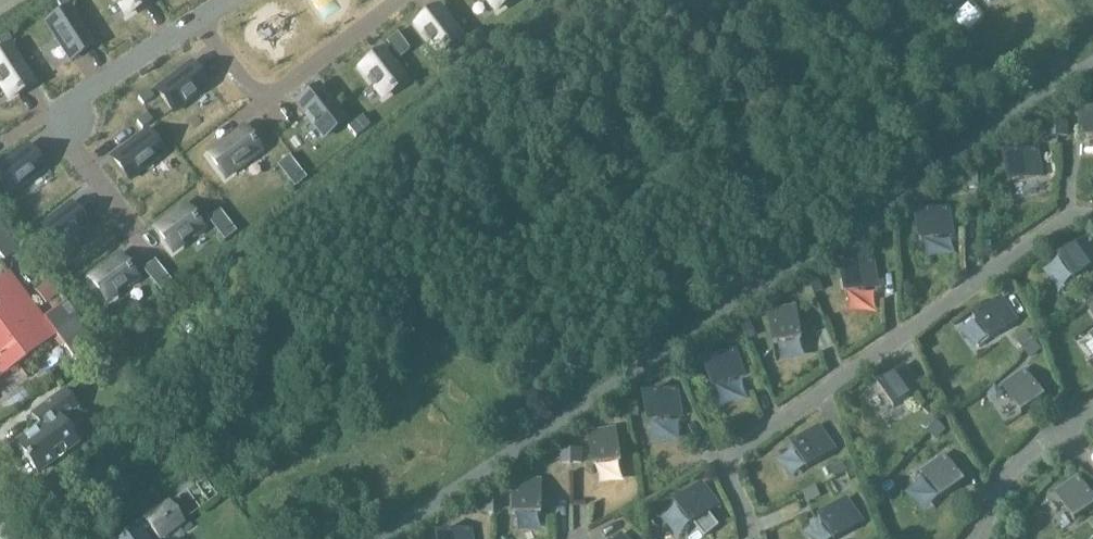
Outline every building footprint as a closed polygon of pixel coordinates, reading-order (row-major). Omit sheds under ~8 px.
[(56,2),(60,9),(71,2),(70,0),(58,0),(56,2)] [(126,16),(150,0),(116,0),(126,16)] [(496,11),(511,0),(488,0),(496,11)] [(70,9),(46,24),(51,31),(53,34),(70,60),(93,45),(70,9)] [(440,9),(418,25),(439,54),(462,37),(462,36),(451,23),(440,9)] [(479,31),(472,36),(479,46),(487,41),(479,31)] [(0,37),(0,48),(11,41),(6,33),(0,37)] [(397,33),(385,42),(399,59),(410,50),(397,33)] [(0,54),(0,84),(1,86),(9,99),(33,84),(15,55),(10,48),(0,54)] [(383,52),(361,69),(382,98),(405,81),(383,52)] [(190,64),(156,90),(168,106),(172,112),(173,113),(186,103),(207,87),(204,82),(190,64)] [(319,86),(297,104),(322,138),(345,121),(319,86)] [(148,91),(138,99),(143,106),(153,98),(148,91)] [(1080,139),(1092,139),(1092,103),(1079,104),(1080,139)] [(147,115),(137,123),(142,130),(152,122),(147,115)] [(363,117),(356,122),(363,132),(370,127),(363,117)] [(355,123),(348,128),(355,138),(362,133),(355,123)] [(1056,123),(1046,123),(1046,137),(1056,137),(1056,123)] [(1066,123),(1057,123),(1057,137),(1066,137),(1066,123)] [(242,130),(208,156),(225,178),(259,152),(242,130)] [(146,132),(112,158),(129,180),(163,154),(146,132)] [(0,168),(0,183),(10,195),(44,170),(27,147),(0,168)] [(1002,154),(1007,183),(1043,176),(1037,147),(1002,154)] [(288,157),(277,165),(294,187),(305,179),(288,157)] [(977,174),(968,175),(969,189),(978,189),(977,174)] [(70,205),(42,227),(59,249),(87,227),(70,205)] [(914,213),(919,242),(954,237),(949,207),(914,213)] [(184,208),(156,230),(172,252),(201,230),(184,208)] [(218,210),(206,218),(223,240),(234,231),(218,210)] [(35,227),(24,234),(29,241),(40,233),(35,227)] [(0,228),(0,257),(3,261),(17,250),(0,228)] [(1074,281),(1092,268),(1092,247),(1086,236),(1057,257),(1074,281)] [(118,258),(89,279),(107,302),(135,280),(118,258)] [(838,265),(844,294),(879,288),(873,259),(838,265)] [(154,260),(142,269),(158,291),(170,282),(154,260)] [(1,377),(56,335),(43,317),(33,305),(27,296),(29,295),(13,273),(11,275),(9,272),(0,279),(0,377),(1,377)] [(817,278),(808,281),(813,294),(822,290),(817,278)] [(47,280),(35,290),(47,303),(58,294),(47,280)] [(1081,297),(1087,307),(1092,303),(1092,290),(1081,297)] [(971,317),(989,341),(1018,320),(1001,297),(971,317)] [(76,364),(99,347),(65,301),(43,317),(56,335),(76,364)] [(767,310),(773,345),(802,340),(796,305),(767,310)] [(749,321),(741,324),(747,339),(755,336),(749,321)] [(1027,332),(1016,342),(1022,349),(1033,340),(1027,332)] [(1022,349),(1029,358),(1040,349),(1033,340),(1022,349)] [(100,346),(99,347),(76,364),(77,364),(89,355),(97,367),(109,358),(100,346)] [(702,360),(712,389),(745,377),(736,349),(702,360)] [(686,363),(679,367),(687,379),(694,375),(686,363)] [(876,384),(893,409),(922,389),(905,364),(876,384)] [(1000,385),(1021,414),(1044,398),(1024,369),(1000,385)] [(34,381),(14,395),(21,405),(41,390),(34,381)] [(642,394),(642,396),(647,423),(682,417),(677,388),(642,394)] [(79,409),(65,390),(31,415),(40,426),(16,445),(38,474),(79,443),(62,421),(79,409)] [(21,405),(14,395),(8,399),(15,409),(21,405)] [(636,401),(627,402),(629,416),(638,415),(636,401)] [(930,416),(919,426),(926,433),(936,422),(930,416)] [(927,434),(934,440),(944,430),(938,423),(927,434)] [(790,446),(807,470),(836,450),(819,426),(790,446)] [(587,432),(592,467),(621,462),(615,427),(587,432)] [(570,449),(561,449),(561,463),(570,463),(570,449)] [(580,449),(572,449),(572,463),(581,463),(580,449)] [(920,470),(941,500),(965,483),(950,462),(944,453),(920,470)] [(842,464),(831,469),(835,477),(846,472),(842,464)] [(1075,522),(1092,508),(1092,499),(1078,475),(1054,492),(1075,522)] [(511,479),(512,515),(542,514),(542,479),(511,479)] [(692,527),(693,526),(704,538),(706,538),(719,529),(708,514),(719,505),(701,482),(674,504),(692,527)] [(815,486),(804,491),(808,500),(819,495),(815,486)] [(833,538),(839,538),(863,521),(846,497),(817,518),(833,538)] [(177,498),(169,504),(182,523),(191,517),(177,498)] [(493,499),(484,499),(484,513),(493,513),(493,499)] [(169,504),(146,521),(159,538),(160,538),(182,523),(169,504)] [(117,538),(144,538),(135,526),(117,538)] [(437,538),(473,538),(471,528),(436,533),(437,538)]
